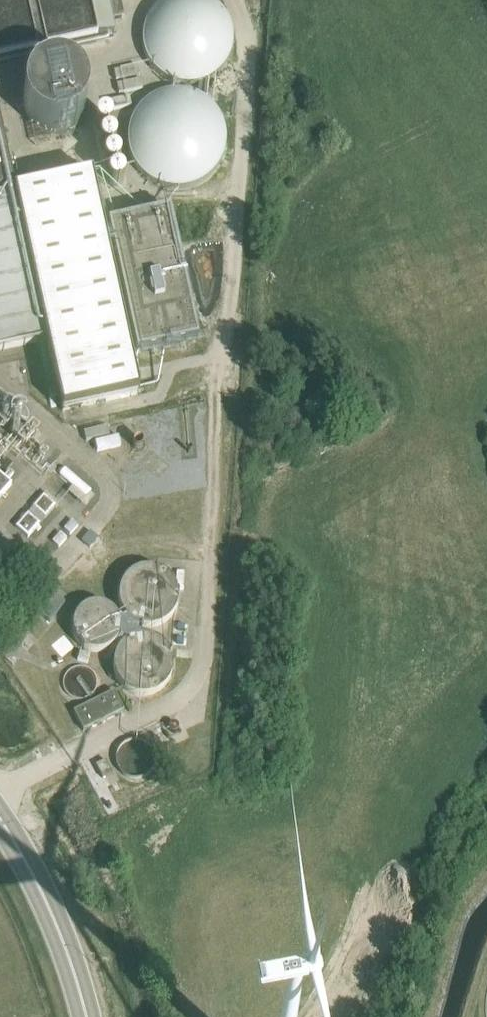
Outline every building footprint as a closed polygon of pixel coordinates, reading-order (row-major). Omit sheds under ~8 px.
[(96,41),(96,40),(113,36),(109,20),(124,17),(120,0),(0,0),(0,63),(96,41)] [(232,38),(232,30),(229,21),(225,13),(219,6),(212,1),(211,0),(164,0),(162,1),(156,6),(150,13),(146,21),(143,30),(142,38),(143,47),(145,55),(149,62),(154,69),(160,74),(167,79),(175,82),(183,83),(192,83),(200,82),(208,79),(215,74),(221,69),(226,62),(229,55),(232,47),(232,38)] [(41,118),(53,117),(63,112),(70,104),(75,94),(76,83),(73,73),(66,64),(58,58),(48,55),(38,55),(28,59),(20,66),(14,74),(12,86),(14,98),(20,108),(30,115),(41,118)] [(225,148),(225,139),(225,130),(222,121),(218,113),(212,106),(206,100),(198,95),(189,92),(180,90),(171,90),(162,92),(154,95),(146,100),(139,106),(134,113),(130,121),(127,130),(127,139),(127,148),(130,157),(134,165),(139,172),(146,179),(154,183),(162,187),(171,188),(180,188),(189,187),(198,183),(206,179),(212,172),(218,165),(222,157),(225,148)] [(45,342),(47,341),(62,411),(138,394),(90,176),(14,192),(0,127),(0,352),(45,342)] [(107,224),(136,354),(197,340),(169,210),(107,224)] [(56,477),(89,504),(97,494),(64,468),(56,477)] [(12,484),(0,474),(0,498),(12,484)] [(33,507),(45,517),(55,505),(43,494),(33,507)] [(27,512),(15,526),(28,537),(40,523),(27,512)] [(116,592),(117,602),(121,610),(127,617),(136,622),(145,624),(155,622),(163,618),(170,611),(174,602),(175,592),(173,583),(168,574),(160,568),(151,565),(141,565),(131,568),(123,574),(118,582),(116,592)] [(55,597),(39,616),(48,624),(64,605),(55,597)] [(83,646),(90,648),(97,647),(104,645),(110,640),(114,634),(116,626),(115,618),(112,612),(106,606),(99,603),(91,602),(84,604),(78,608),(73,614),(71,621),(70,628),(73,635),(77,641),(83,646)] [(175,623),(174,630),(187,631),(187,624),(175,623)] [(113,663),(114,673),(118,682),(125,689),(134,694),(143,695),(153,694),(161,689),(168,682),(172,673),(173,664),(171,654),(166,646),(158,639),(148,636),(138,636),(129,639),(121,645),(116,654),(113,663)] [(79,652),(77,660),(87,662),(89,654),(79,652)] [(66,672),(63,677),(62,683),(62,688),(65,693),(68,697),(73,700),(78,700),(84,700),(88,697),(92,694),(95,689),(96,684),(95,678),(92,673),(88,669),(82,667),(76,667),(71,668),(66,672)] [(114,691),(73,712),(83,731),(124,710),(114,691)] [(119,746),(116,752),(115,758),(116,764),(118,770),(123,774),(128,777),(135,778),(141,777),(146,774),(150,769),(153,763),(153,757),(152,751),(148,746),(143,742),(137,740),(130,740),(124,742),(119,746)] [(106,760),(96,765),(103,778),(112,773),(106,760)]
